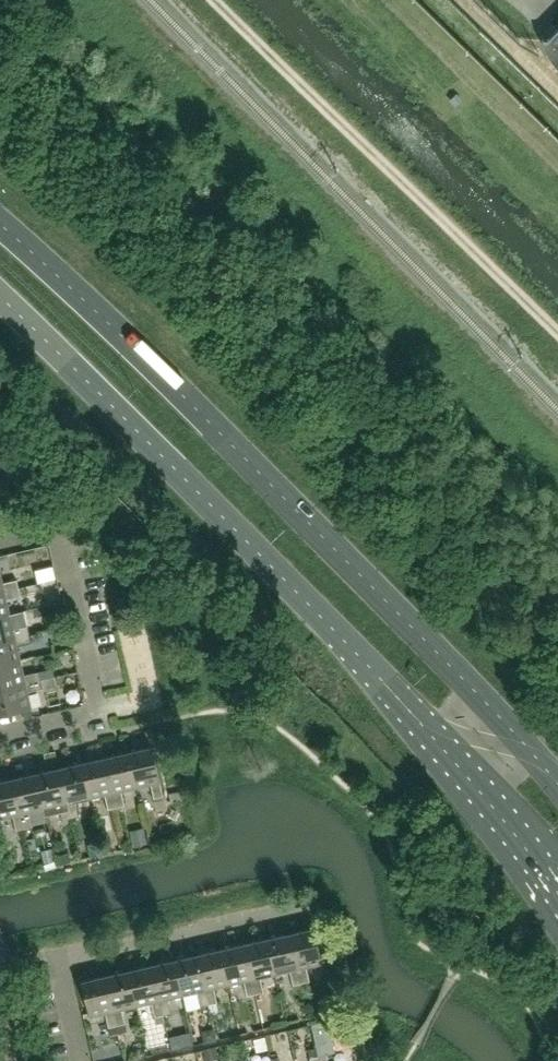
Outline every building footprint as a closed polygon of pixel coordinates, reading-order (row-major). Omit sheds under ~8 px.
[(548,40),(544,40),(543,39),(542,40),(542,42),(543,44),(543,46),(544,48),(545,50),(546,51),(547,53),(548,55),(549,57),(550,59),(551,60),(552,62),(553,64),(555,65),(556,67),(557,68),(557,69),(557,30),(548,40)] [(0,572),(0,592),(19,587),(17,579),(2,583),(0,572)] [(6,599),(21,596),(19,587),(0,592),(0,616),(10,614),(6,599)] [(29,634),(28,625),(13,629),(10,614),(0,616),(0,641),(29,634)] [(29,634),(0,641),(0,665),(20,660),(17,645),(31,642),(29,634)] [(20,660),(0,665),(0,689),(40,680),(38,671),(24,675),(20,660)] [(27,691),(42,688),(45,690),(57,687),(55,677),(40,680),(0,689),(0,714),(31,707),(27,691)] [(164,796),(152,746),(129,752),(137,787),(151,784),(154,798),(164,796)] [(137,787),(129,752),(105,757),(117,807),(125,805),(122,791),(137,787)] [(117,807),(105,757),(82,762),(90,798),(105,794),(108,809),(117,807)] [(90,798),(82,762),(59,768),(71,818),(79,816),(76,801),(90,798)] [(71,818),(59,768),(36,773),(44,808),(59,805),(62,819),(71,818)] [(44,808),(36,773),(13,778),(24,828),(33,826),(30,812),(44,808)] [(13,778),(0,781),(0,818),(13,815),(16,830),(24,828),(13,778)] [(179,790),(169,792),(171,802),(182,800),(179,790)] [(144,827),(130,831),(134,847),(148,844),(144,827)] [(101,841),(87,844),(89,856),(104,853),(101,841)] [(69,852),(56,855),(58,865),(71,861),(69,852)] [(318,943),(314,927),(290,933),(302,983),(310,981),(307,966),(322,963),(318,943)] [(302,983),(290,933),(267,938),(275,974),(290,970),(293,985),(302,983)] [(275,974),(267,938),(244,944),(256,993),(264,991),(260,977),(275,974)] [(256,993),(244,944),(221,949),(229,984),(244,981),(247,995),(256,993)] [(229,984),(221,949),(198,954),(209,1004),(217,1002),(214,988),(229,984)] [(209,1004),(198,954),(175,959),(183,995),(197,991),(201,1006),(209,1004)] [(183,995),(175,959),(152,965),(163,1015),(171,1013),(168,998),(183,995)] [(163,1015),(152,965),(128,970),(137,1005),(151,1002),(155,1017),(163,1015)] [(137,1005),(128,970),(105,975),(117,1025),(125,1023),(122,1009),(137,1005)] [(117,1025),(105,975),(82,981),(90,1016),(105,1012),(109,1027),(117,1025)] [(163,1015),(155,1017),(156,1024),(165,1022),(163,1015)] [(335,1051),(328,1021),(312,1025),(316,1047),(319,1055),(327,1054),(335,1051)] [(125,1023),(117,1025),(118,1032),(127,1030),(125,1023)] [(117,1025),(109,1027),(110,1034),(118,1032),(117,1025)] [(205,1029),(202,1034),(204,1042),(216,1039),(213,1027),(205,1029)] [(177,1034),(168,1036),(171,1049),(180,1047),(177,1034)] [(214,1046),(203,1049),(206,1060),(217,1058),(214,1046)] [(316,1047),(308,1049),(310,1057),(319,1055),(316,1047)]
